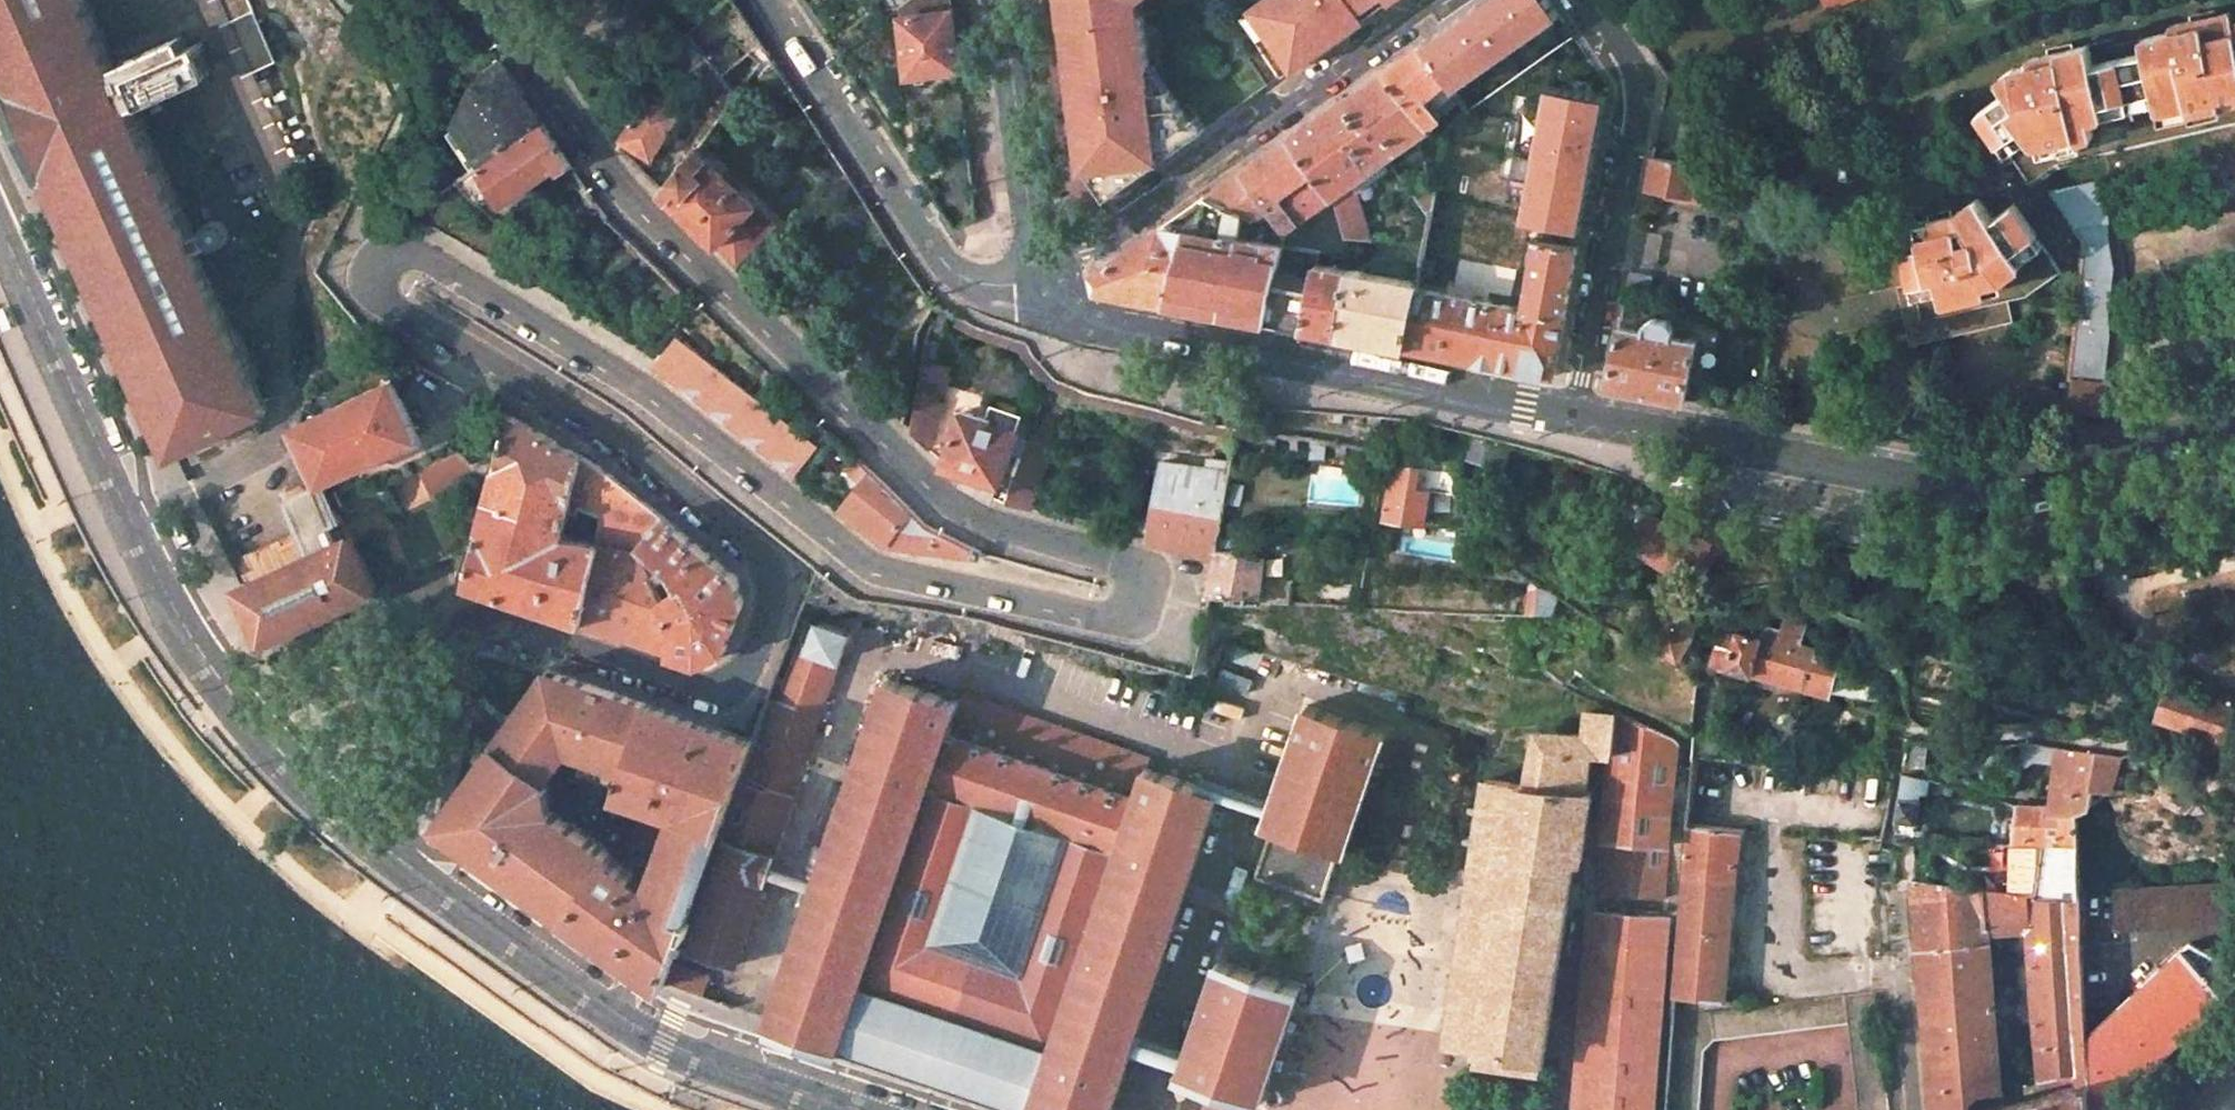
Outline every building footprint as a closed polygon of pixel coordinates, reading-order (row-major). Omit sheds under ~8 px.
[(131,110),(214,72),(202,46),(186,53),(180,40),(113,70),(82,0),(0,0),(0,64),(9,84),(10,86),(7,88),(24,126),(37,156),(45,173),(48,172),(102,292),(173,453),(174,452),(267,410),(197,255),(208,250),(211,251),(215,252),(219,252),(223,250),(227,247),(229,244),(231,241),(231,238),(231,235),(230,232),(229,229),(226,226),(223,224),(221,223),(218,222),(214,222),(210,223),(208,225),(206,226),(204,229),(203,231),(201,235),(190,240),(131,110)] [(250,15),(243,0),(212,0),(240,65),(267,53),(250,15)] [(901,6),(903,17),(952,10),(951,0),(909,0),(901,6)] [(1263,4),(1163,74),(1153,0),(1062,0),(1063,2),(1086,188),(1107,197),(1173,151),(1302,60),(1263,4)] [(1263,4),(1302,60),(1387,0),(1269,0),(1263,4)] [(1574,37),(1549,0),(1484,0),(1423,42),(1470,109),(1574,37)] [(952,10),(903,17),(910,74),(959,68),(952,10)] [(2234,122),(2234,21),(2231,22),(2229,11),(2167,26),(2168,32),(2138,38),(2142,51),(2091,62),(2086,44),(2023,57),(2025,63),(2008,66),(1995,76),(2004,89),(1988,100),(1999,116),(2030,163),(2037,174),(2056,162),(2103,152),(2234,122)] [(1423,42),(1386,69),(1432,128),(1435,126),(1445,119),(1449,124),(1470,109),(1423,42)] [(544,121),(501,58),(484,69),(461,124),(486,161),(544,121)] [(1386,69),(1342,99),(1389,158),(1432,128),(1386,69)] [(660,88),(628,138),(660,158),(692,108),(660,88)] [(1389,158),(1342,99),(1334,105),(1376,167),(1389,158)] [(1979,140),(1997,166),(2009,159),(2026,182),(2037,174),(2030,163),(1999,116),(1988,100),(1976,108),(1991,131),(1979,140)] [(1334,105),(1290,136),(1333,197),(1355,182),(1376,167),(1334,105)] [(1445,119),(1435,126),(1446,138),(1449,124),(1445,119)] [(508,199),(560,165),(564,171),(573,165),(544,121),(486,161),(484,163),(508,199)] [(1290,136),(1242,169),(1285,231),(1333,197),(1290,136)] [(755,207),(697,150),(663,191),(718,245),(755,207)] [(1700,163),(1652,156),(1647,180),(1665,183),(1696,189),(1700,163)] [(1242,169),(1208,193),(1240,209),(1285,231),(1242,169)] [(2110,264),(2112,248),(2107,221),(2102,178),(2048,190),(2083,242),(2070,373),(2106,376),(2110,331),(2102,329),(2108,314),(2112,299),(2119,266),(2110,264)] [(1438,181),(1418,197),(1431,213),(1438,181)] [(1355,182),(1333,197),(1346,237),(1371,239),(1355,182)] [(408,213),(501,267),(499,236),(504,236),(504,225),(466,196),(455,183),(428,200),(408,213)] [(1662,198),(1693,203),(1696,189),(1665,183),(1662,198)] [(1590,187),(1574,184),(1571,198),(1587,201),(1590,187)] [(1906,342),(2009,318),(2004,297),(2021,294),(2058,269),(2007,191),(1982,191),(1948,213),(1912,222),(1914,232),(1899,236),(1909,282),(1892,285),(1906,342)] [(1208,193),(1166,222),(1191,226),(1236,235),(1240,209),(1208,193)] [(1582,229),(1587,201),(1571,198),(1557,195),(1552,223),(1582,229)] [(1333,197),(1285,231),(1281,243),(1318,250),(1351,257),(1346,237),(1333,197)] [(774,225),(755,207),(718,245),(738,264),(774,225)] [(1101,288),(1169,301),(1191,226),(1166,222),(1097,271),(1100,288),(1101,288)] [(1566,316),(1582,229),(1552,223),(1550,223),(1539,232),(1527,302),(1526,308),(1566,316)] [(1236,235),(1191,226),(1169,301),(1223,311),(1236,235)] [(1281,243),(1236,235),(1223,311),(1267,320),(1281,243)] [(1318,250),(1281,243),(1267,320),(1304,327),(1316,263),(1318,250)] [(1351,257),(1318,250),(1316,263),(1304,327),(1338,333),(1349,269),(1351,257)] [(1434,259),(1423,257),(1420,271),(1431,274),(1434,259)] [(1418,282),(1349,269),(1338,333),(1406,346),(1417,287),(1418,282)] [(1626,292),(1652,297),(1656,277),(1630,272),(1626,292)] [(1467,297),(1417,287),(1406,346),(1447,354),(1497,364),(1555,375),(1566,316),(1526,308),(1520,307),(1474,298),(1467,297)] [(1644,329),(1620,325),(1608,386),(1680,399),(1686,400),(1698,340),(1673,335),(1675,327),(1669,319),(1654,316),(1645,322),(1644,329)] [(818,446),(679,337),(658,364),(798,472),(818,446)] [(937,342),(928,340),(926,356),(934,358),(937,342)] [(1705,404),(1716,348),(1716,347),(1716,345),(1715,345),(1713,343),(1698,340),(1686,400),(1695,402),(1705,404)] [(934,358),(926,356),(920,391),(936,394),(942,359),(934,358)] [(421,437),(393,378),(294,423),(322,481),(324,480),(421,437)] [(2105,384),(2069,380),(2064,433),(2079,429),(2081,410),(2104,413),(2105,384)] [(936,394),(920,391),(913,431),(929,447),(944,396),(936,394)] [(1021,417),(991,407),(987,419),(964,411),(946,464),(964,479),(995,496),(1004,468),(1010,451),(1021,417)] [(515,600),(584,623),(670,652),(676,621),(655,585),(646,569),(636,553),(641,548),(662,518),(601,466),(584,456),(531,427),(509,415),(466,583),(515,600)] [(490,452),(459,422),(443,439),(455,451),(474,469),(490,452)] [(1467,438),(1463,457),(1503,466),(1508,448),(1467,438)] [(1046,449),(1027,443),(1023,456),(1017,473),(1006,501),(1025,506),(1046,449)] [(474,469),(455,451),(421,466),(436,496),(485,475),(490,452),(474,469)] [(1023,456),(1010,451),(1004,468),(1017,473),(1023,456)] [(915,509),(857,454),(848,467),(863,481),(843,507),(889,542),(915,509)] [(1163,465),(1155,527),(1147,526),(1145,538),(1217,557),(1219,544),(1231,465),(1205,461),(1204,471),(1163,465)] [(1430,471),(1393,465),(1386,517),(1424,522),(1430,471)] [(1695,476),(1677,472),(1676,480),(1693,484),(1695,476)] [(324,480),(322,481),(288,497),(311,551),(241,585),(265,640),(268,639),(377,590),(324,480)] [(1633,544),(1677,567),(1679,564),(1682,566),(1688,564),(1692,555),(1702,560),(1712,542),(1694,533),(1693,535),(1659,517),(1659,515),(1658,512),(1657,509),(1655,506),(1651,504),(1647,503),(1644,504),(1641,505),(1628,491),(1616,502),(1593,498),(1591,510),(1612,515),(1613,512),(1636,539),(1633,544)] [(928,523),(915,509),(889,542),(981,556),(983,550),(928,523)] [(665,520),(662,518),(641,548),(657,559),(675,573),(707,553),(665,520)] [(247,565),(231,533),(218,540),(234,572),(247,565)] [(1266,550),(1219,544),(1217,557),(1210,590),(1233,593),(1233,596),(1262,598),(1265,572),(1266,550)] [(657,559),(641,548),(636,553),(646,569),(657,559)] [(655,585),(676,621),(670,652),(672,653),(700,663),(726,651),(734,628),(744,603),(736,576),(707,553),(675,573),(655,585)] [(1282,574),(1265,572),(1262,598),(1280,599),(1282,574)] [(1555,594),(1531,580),(1528,612),(1553,613),(1555,594)] [(1700,621),(1677,608),(1659,640),(1681,653),(1686,645),(1698,624),(1700,621)] [(848,635),(816,623),(807,649),(807,651),(838,661),(839,662),(848,635)] [(1701,626),(1698,624),(1686,645),(1699,652),(1699,638),(1701,626)] [(1801,631),(1777,626),(1775,634),(1764,632),(1760,632),(1759,633),(1757,636),(1756,643),(1749,671),(1831,692),(1840,660),(1816,654),(1798,647),(1801,631)] [(1756,643),(1735,637),(1733,646),(1728,666),(1749,671),(1756,643)] [(1728,666),(1733,646),(1718,642),(1713,662),(1728,666)] [(807,649),(798,645),(782,686),(773,683),(752,738),(738,778),(791,797),(838,661),(807,651),(807,649)] [(486,857),(567,915),(613,852),(552,810),(546,784),(570,750),(625,768),(647,702),(560,673),(548,668),(439,823),(486,857)] [(886,679),(769,1022),(768,1025),(841,1050),(842,1047),(1026,1109),(1112,1109),(1219,792),(1147,767),(1150,758),(955,691),(952,701),(886,679)] [(2234,708),(2160,679),(2150,708),(2225,737),(2234,708)] [(567,915),(665,984),(678,947),(738,778),(752,738),(649,703),(647,702),(625,768),(617,792),(648,803),(613,852),(567,915)] [(1386,734),(1305,707),(1267,822),(1273,823),(1341,846),(1348,848),(1386,734)] [(1611,754),(1605,839),(1668,845),(1676,746),(1676,743),(1675,741),(1674,739),(1672,737),(1640,722),(1616,709),(1616,714),(1613,754),(1611,754)] [(1616,714),(1586,712),(1585,735),(1536,730),(1528,783),(1487,777),(1472,875),(1469,894),(1447,1040),(1478,1044),(1476,1058),(1543,1067),(1575,858),(1583,859),(1591,788),(1586,788),(1592,753),(1611,754),(1613,754),(1616,714)] [(2021,762),(2045,763),(2056,763),(2056,742),(2029,737),(2021,762)] [(2056,763),(2055,808),(2077,809),(2077,804),(2091,805),(2106,796),(2107,788),(2113,789),(2124,751),(2056,742),(2056,763)] [(1928,779),(1902,772),(1896,818),(1917,821),(1920,793),(1927,794),(1928,779)] [(791,797),(738,778),(678,947),(735,967),(772,859),(770,858),(791,797)] [(2042,838),(2078,841),(2077,818),(2077,809),(2055,808),(2017,805),(2013,838),(2042,840),(2042,838)] [(1341,846),(1273,823),(1255,876),(1324,899),(1341,846)] [(1680,918),(1674,998),(1725,1002),(1743,830),(1686,827),(1680,918)] [(2078,841),(2042,838),(2042,840),(2041,847),(2025,846),(2023,866),(2028,866),(2026,888),(2036,889),(2036,893),(2078,894),(2078,841)] [(1668,845),(1605,839),(1601,889),(1665,894),(1668,845)] [(2049,1077),(2068,1072),(2070,1072),(2072,1072),(2073,1073),(2077,1075),(2082,1084),(2088,1083),(2086,1037),(2080,939),(2083,939),(2081,894),(2078,894),(2036,893),(2028,894),(1913,879),(1913,888),(1918,948),(1989,946),(1988,936),(2028,930),(2040,1079),(2049,1077)] [(2234,920),(2234,895),(2234,886),(2184,888),(2185,922),(2234,920)] [(2184,888),(2111,891),(2112,925),(2185,922),(2184,888)] [(1594,911),(1579,1109),(1657,1109),(1671,917),(1594,911)] [(2086,1037),(2088,1083),(2089,1109),(2102,1109),(2123,1090),(2234,987),(2234,968),(2189,943),(2086,1037)] [(1989,946),(1918,948),(1925,1034),(1932,1109),(1970,1109),(1969,1105),(1970,1103),(1970,1101),(1971,1100),(1972,1098),(1972,1097),(1974,1096),(1975,1095),(1976,1094),(1978,1093),(1979,1092),(2001,1088),(1989,946)] [(1180,1073),(1260,1100),(1298,986),(1218,959),(1180,1073)] [(726,992),(699,982),(694,995),(721,1005),(726,992)] [(1673,1015),(1666,1109),(1699,1109),(1703,1051),(1714,1041),(1710,1011),(1673,1015)] [(2052,1092),(2082,1084),(2077,1075),(2073,1073),(2072,1072),(2070,1072),(2068,1072),(2049,1077),(2052,1092)] [(2088,1083),(2082,1084),(2052,1092),(2003,1104),(1979,1109),(2089,1109),(2088,1083)] [(2003,1104),(2001,1088),(1979,1092),(1978,1093),(1976,1094),(1975,1095),(1974,1096),(1972,1097),(1972,1098),(1971,1100),(1970,1101),(1970,1103),(1969,1105),(1970,1109),(1979,1109),(2003,1104)]
